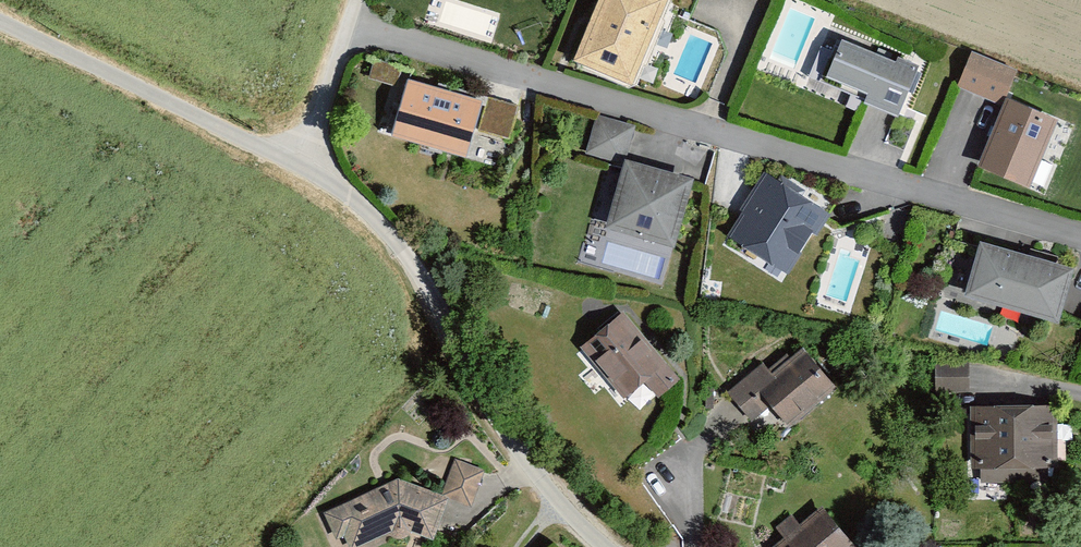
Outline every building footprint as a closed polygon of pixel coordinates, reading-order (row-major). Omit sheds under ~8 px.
[(624,88),(661,1),(658,0),(592,0),(565,64),(624,88)] [(914,77),(830,42),(810,89),(894,124),(914,77)] [(968,170),(1022,192),(1051,124),(998,102),(1009,76),(966,58),(953,88),(994,105),(968,170)] [(408,73),(369,62),(364,81),(395,89),(382,137),(457,158),(464,134),(499,143),(509,110),(406,82),(408,73)] [(703,151),(593,119),(583,155),(615,164),(597,229),(665,249),(684,183),(693,185),(703,151)] [(762,183),(723,244),(781,280),(820,219),(762,183)] [(1064,269),(968,243),(953,298),(1049,324),(1064,269)] [(617,315),(575,351),(615,398),(633,383),(651,404),(675,383),(617,315)] [(834,390),(798,349),(767,377),(756,365),(721,394),(748,425),(762,412),(782,435),(834,390)] [(965,395),(964,363),(932,363),(933,396),(965,395)] [(1052,470),(1051,407),(967,408),(967,471),(1052,470)] [(319,517),(334,546),(361,546),(390,533),(429,546),(445,499),(392,481),(319,517)] [(769,546),(847,546),(814,509),(792,527),(785,518),(768,532),(776,541),(769,546)]
